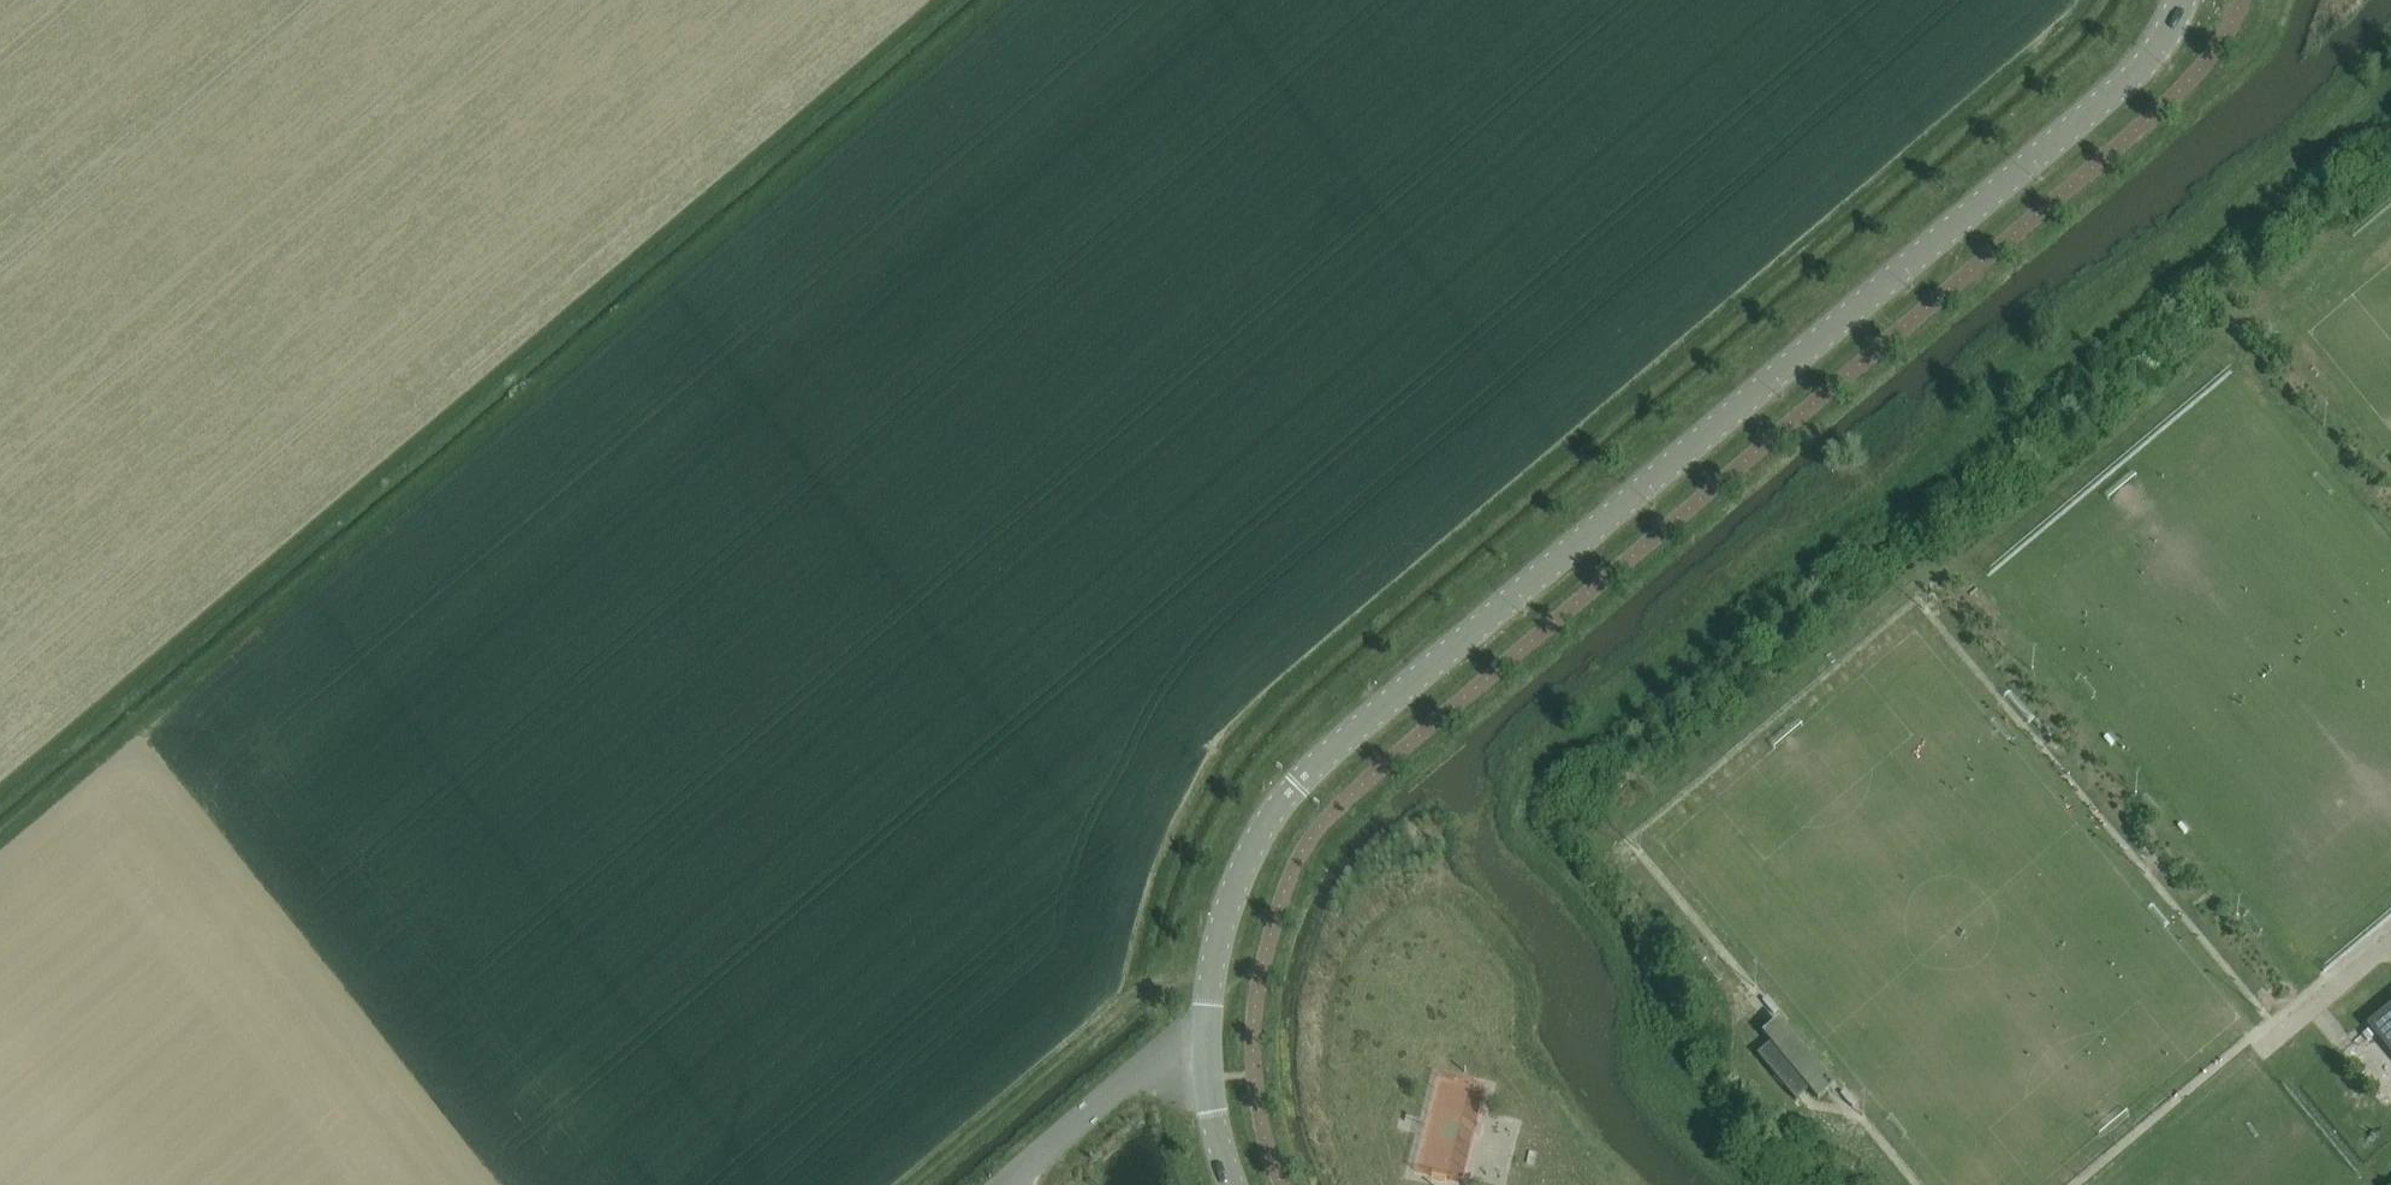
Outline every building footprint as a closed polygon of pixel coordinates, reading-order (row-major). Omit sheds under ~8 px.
[(2382,1017),(2390,1028),(2390,1009),(2382,1017)] [(1836,1084),(1780,1019),(1763,1033),(1770,1043),(1808,1088),(1818,1100),(1836,1084)] [(1770,1043),(1756,1054),(1795,1100),(1808,1088),(1770,1043)]
